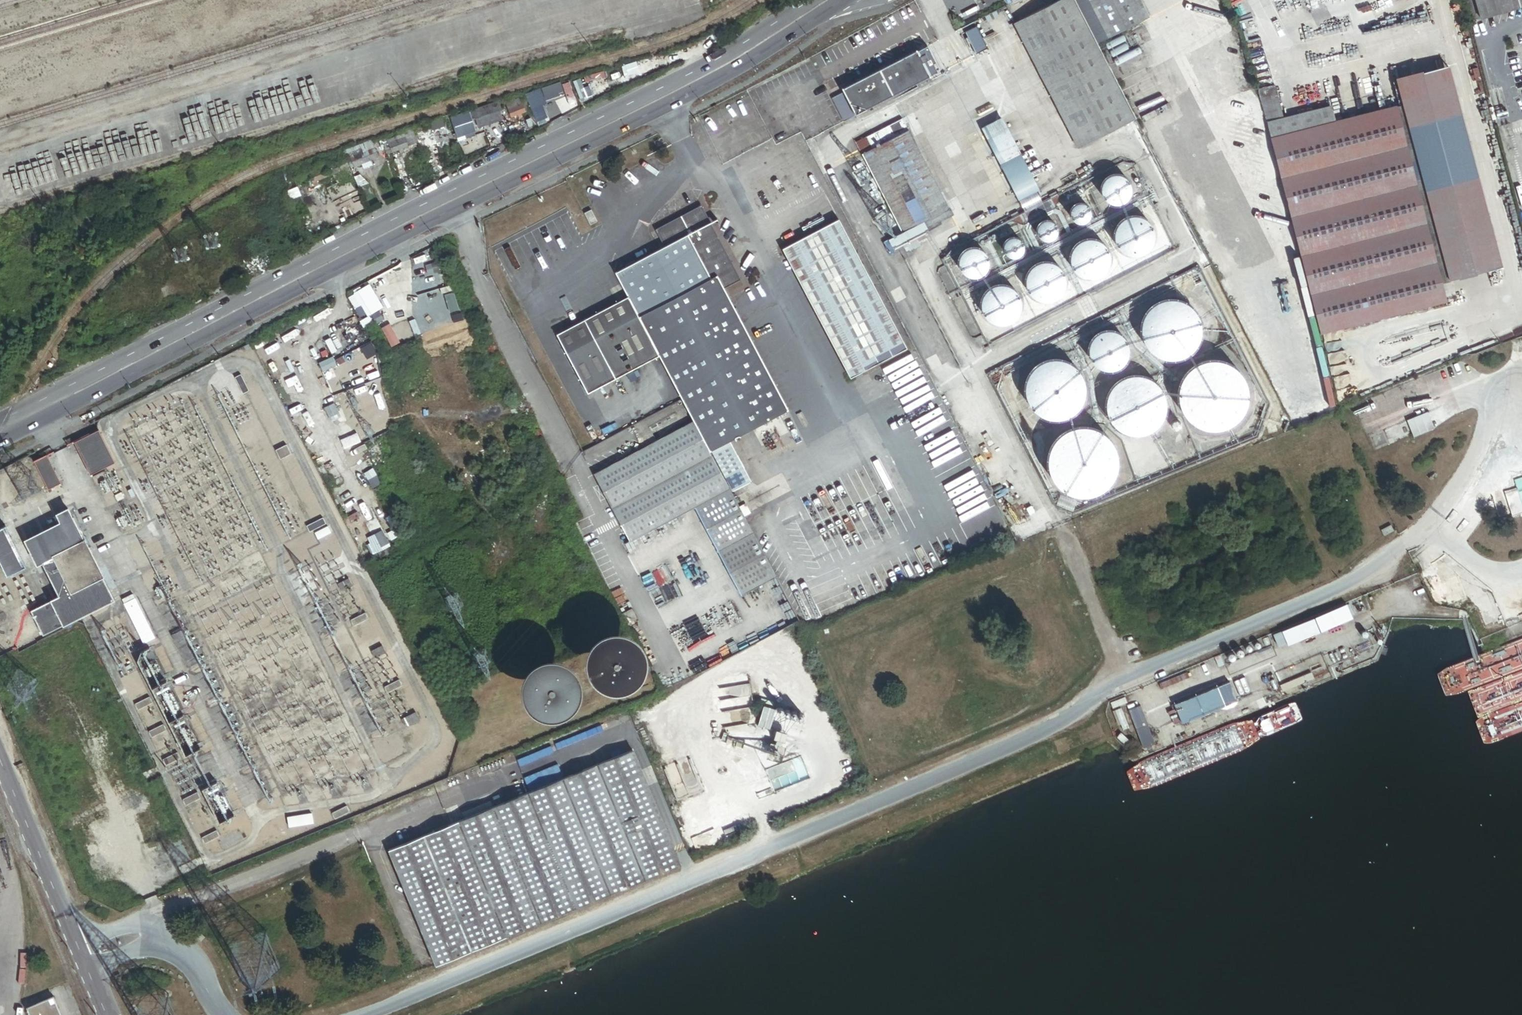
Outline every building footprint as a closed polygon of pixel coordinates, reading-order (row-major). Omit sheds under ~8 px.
[(1014,22),(1078,147),(1136,117),(1099,44),(1076,0),(1058,0),(1014,22)] [(1099,44),(1109,39),(1089,0),(1076,0),(1099,44)] [(1109,39),(1148,17),(1140,0),(1089,0),(1109,39)] [(1476,0),(1463,0),(1469,20),(1480,17),(1476,0)] [(1480,17),(1521,5),(1521,0),(1476,0),(1480,17)] [(974,56),(988,49),(977,27),(963,33),(974,56)] [(936,63),(927,47),(918,52),(930,76),(937,72),(933,64),(936,63)] [(844,91),(856,113),(930,76),(918,52),(917,50),(843,87),(844,91)] [(1441,282),(1502,267),(1450,63),(1397,77),(1403,103),(1396,104),(1441,282)] [(609,83),(625,80),(623,67),(607,70),(609,83)] [(604,73),(584,79),(586,87),(606,81),(604,73)] [(1268,122),(1284,118),(1275,84),(1259,88),(1268,122)] [(844,91),(833,97),(856,141),(867,135),(856,113),(844,91)] [(519,96),(521,98),(528,111),(531,109),(524,93),(519,96)] [(528,111),(521,98),(507,103),(512,118),(520,115),(521,118),(524,118),(523,115),(528,112),(528,111)] [(475,116),(451,123),(453,128),(475,120),(478,128),(503,120),(497,102),(473,110),(475,116)] [(1268,122),(1321,333),(1446,301),(1441,282),(1396,104),(1336,120),(1332,106),(1284,118),(1268,122)] [(473,110),(448,118),(450,124),(451,123),(475,116),(473,110)] [(1002,116),(992,121),(1029,193),(1039,188),(1002,116)] [(867,135),(856,141),(861,153),(909,129),(903,117),(867,135)] [(528,119),(507,128),(511,136),(531,128),(528,119)] [(443,120),(417,129),(421,142),(430,139),(432,143),(441,140),(439,135),(447,133),(443,120)] [(1029,193),(992,121),(982,126),(1018,199),(1029,193)] [(405,139),(391,144),(393,152),(419,143),(414,128),(402,132),(405,139)] [(909,129),(861,153),(900,229),(906,241),(926,231),(921,220),(948,207),(909,129)] [(387,154),(393,152),(391,144),(405,139),(402,132),(401,132),(402,135),(388,140),(387,137),(381,139),(387,154)] [(373,143),(351,151),(353,157),(356,166),(378,159),(373,143)] [(347,159),(350,168),(356,166),(353,157),(347,159)] [(1112,201),(1115,202),(1116,202),(1118,201),(1121,200),(1124,199),(1126,197),(1127,195),(1129,192),(1130,190),(1130,187),(1130,184),(1129,181),(1127,178),(1125,176),(1123,174),(1120,173),(1117,172),(1115,172),(1112,172),(1109,173),(1107,175),(1104,177),(1102,179),(1101,182),(1100,185),(1100,187),(1101,190),(1101,192),(1103,194),(1104,197),(1107,199),(1109,200),(1112,201)] [(1017,209),(1009,212),(1011,217),(1023,221),(1054,205),(1057,193),(1055,189),(1048,192),(1050,195),(1018,212),(1017,209)] [(1077,220),(1080,221),(1081,221),(1083,221),(1085,220),(1087,219),(1088,217),(1089,216),(1090,214),(1090,212),(1090,210),(1090,208),(1089,206),(1088,204),(1086,203),(1084,202),(1082,201),(1080,201),(1077,202),(1075,203),(1073,204),(1072,206),(1071,207),(1071,209),(1070,211),(1071,213),(1071,215),(1072,217),(1074,218),(1075,220),(1077,220)] [(617,271),(629,295),(660,354),(694,420),(710,450),(729,440),(787,410),(723,286),(739,278),(701,205),(656,229),(665,246),(617,271)] [(948,207),(921,220),(926,231),(953,217),(948,207)] [(591,208),(584,211),(590,223),(597,219),(591,208)] [(1145,217),(1141,215),(1140,214),(1136,214),(1132,214),(1128,214),(1124,216),(1121,218),(1118,221),(1116,224),(1114,228),(1114,231),(1114,235),(1114,239),(1116,243),(1118,246),(1120,249),(1124,251),(1127,253),(1131,254),(1134,254),(1138,254),(1142,252),(1146,250),(1149,248),(1151,245),(1153,241),(1154,237),(1154,233),(1154,229),(1153,226),(1151,222),(1148,219),(1145,217)] [(849,376),(906,346),(838,216),(781,246),(849,376)] [(1050,238),(1053,237),(1054,236),(1055,234),(1056,233),(1057,231),(1057,229),(1057,227),(1056,225),(1055,222),(1053,221),(1052,220),(1050,219),(1048,219),(1046,219),(1044,219),(1041,221),(1039,223),(1038,224),(1038,226),(1037,228),(1038,231),(1038,233),(1039,235),(1041,236),(1042,237),(1044,238),(1046,239),(1048,239),(1050,238)] [(906,241),(900,229),(890,234),(896,246),(906,241)] [(1010,256),(1012,256),(1013,257),(1015,256),(1017,256),(1019,255),(1020,254),(1022,252),(1023,250),(1023,249),(1024,246),(1024,244),(1023,243),(1022,241),(1021,239),(1020,238),(1018,236),(1016,235),(1014,235),(1012,235),(1009,236),(1007,237),(1005,238),(1004,240),(1003,241),(1002,243),(1002,245),(1002,247),(1003,249),(1004,251),(1005,253),(1006,254),(1008,255),(1010,256)] [(1085,275),(1089,275),(1090,275),(1094,275),(1097,273),(1100,272),(1103,269),(1105,267),(1106,263),(1107,260),(1108,256),(1107,252),(1106,249),(1104,246),(1102,244),(1099,241),(1095,239),(1091,238),(1088,238),(1084,239),(1082,240),(1078,242),(1076,244),(1073,247),(1072,250),(1071,253),(1070,257),(1071,260),(1072,264),(1073,267),(1076,270),(1078,272),(1081,274),(1085,275)] [(980,248),(977,246),(976,246),(973,246),(970,246),(967,247),(964,249),(962,250),(960,253),(959,256),(959,258),(958,261),(959,264),(960,266),(961,268),(962,271),(965,273),(966,274),(970,275),(973,275),(975,275),(978,274),(980,273),(982,272),(984,270),(986,267),(987,265),(987,262),(987,259),(987,256),(985,253),(984,251),(982,249),(980,248)] [(1034,297),(1037,298),(1038,299),(1042,300),(1046,300),(1050,299),(1053,298),(1056,297),(1059,294),(1062,291),(1064,287),(1065,283),(1065,279),(1065,275),(1063,272),(1061,268),(1059,265),(1056,263),(1052,261),(1048,260),(1044,260),(1040,260),(1036,261),(1033,263),(1030,266),(1028,269),(1026,273),(1025,277),(1025,281),(1025,284),(1026,287),(1028,291),(1030,294),(1034,297)] [(990,320),(993,322),(995,322),(998,323),(1002,323),(1005,323),(1009,321),(1013,319),(1016,317),(1018,313),(1020,310),(1021,306),(1021,302),(1020,298),(1019,294),(1017,291),(1014,288),(1011,286),(1008,284),(1004,283),(1000,283),(996,284),(992,285),(989,287),(986,289),(983,293),(982,296),(981,299),(980,303),(981,307),(982,311),(984,315),(986,318),(990,320)] [(368,316),(378,311),(366,288),(348,298),(355,310),(363,306),(368,316)] [(660,354),(629,295),(556,333),(587,392),(660,354)] [(1188,304),(1183,301),(1181,300),(1176,298),(1170,298),(1164,299),(1158,301),(1154,303),(1149,307),(1145,311),(1142,317),(1141,322),(1140,328),(1141,334),(1142,339),(1145,345),(1149,349),(1153,353),(1158,356),(1164,358),(1170,359),(1176,358),(1182,357),(1187,354),(1192,350),(1196,345),(1198,340),(1200,334),(1201,328),(1200,323),(1199,318),(1196,312),(1193,308),(1188,304)] [(429,313),(433,327),(447,322),(443,309),(429,313)] [(381,330),(390,326),(383,311),(374,316),(381,330)] [(397,345),(413,338),(407,323),(399,326),(402,332),(393,336),(397,345)] [(1109,329),(1105,329),(1104,330),(1100,331),(1097,333),(1094,336),(1092,339),(1090,343),(1089,347),(1089,351),(1090,355),(1091,358),(1093,362),(1096,365),(1099,367),(1103,369),(1107,369),(1111,369),(1114,369),(1118,368),(1121,366),(1124,363),(1127,360),(1128,356),(1129,353),(1130,349),(1129,344),(1128,341),(1126,337),(1123,334),(1120,332),(1116,330),(1113,329),(1109,329)] [(250,341),(244,345),(246,349),(253,346),(250,341)] [(1035,410),(1040,413),(1041,413),(1046,415),(1052,416),(1058,416),(1063,415),(1068,413),(1072,410),(1076,406),(1079,401),(1081,396),(1082,390),(1082,385),(1081,379),(1078,373),(1075,369),(1071,365),(1067,363),(1062,360),(1056,359),(1050,360),(1045,361),(1039,363),(1035,366),(1032,370),(1028,375),(1027,380),(1025,385),(1025,390),(1027,396),(1029,402),(1032,406),(1035,410)] [(1232,365),(1226,362),(1225,362),(1219,360),(1212,359),(1205,360),(1201,361),(1199,362),(1192,365),(1187,370),(1183,375),(1180,381),(1178,387),(1178,393),(1178,400),(1180,407),(1184,413),(1187,418),(1190,420),(1193,422),(1199,426),(1205,427),(1211,428),(1215,428),(1219,428),(1225,426),(1229,424),(1231,422),(1237,418),(1241,413),(1244,407),(1246,401),(1247,394),(1246,387),(1244,381),(1241,375),(1237,369),(1232,365)] [(240,373),(234,376),(243,392),(249,389),(240,373)] [(1163,414),(1164,408),(1164,407),(1165,402),(1164,396),(1162,391),(1158,386),(1155,382),(1150,378),(1145,376),(1139,375),(1133,374),(1128,375),(1123,377),(1118,380),(1114,384),(1110,388),(1108,394),(1106,400),(1106,406),(1107,411),(1109,417),(1112,421),(1115,425),(1120,429),(1125,431),(1131,432),(1137,433),(1142,432),(1148,430),(1152,427),(1157,423),(1160,418),(1163,414)] [(898,389),(904,403),(927,393),(922,379),(898,389)] [(1429,413),(1384,429),(1390,446),(1435,429),(1429,413)] [(1171,420),(1170,421),(1170,422),(1170,423),(1171,425),(1172,426),(1174,427),(1175,427),(1177,427),(1178,426),(1179,425),(1180,423),(1180,421),(1179,419),(1178,418),(1177,417),(1174,417),(1172,418),(1171,420)] [(730,489),(710,450),(694,420),(594,472),(630,541),(696,506),(730,489)] [(1063,488),(1069,492),(1070,492),(1077,494),(1080,494),(1084,494),(1090,493),(1097,491),(1100,489),(1103,487),(1108,483),(1112,478),(1113,475),(1115,472),(1116,465),(1117,459),(1116,452),(1114,445),(1111,440),(1109,437),(1106,435),(1101,430),(1095,427),(1089,426),(1082,425),(1075,426),(1073,426),(1069,428),(1063,431),(1060,433),(1057,436),(1055,438),(1053,441),(1050,447),(1048,453),(1048,460),(1048,466),(1051,473),(1052,476),(1054,479),(1058,484),(1063,488)] [(98,429),(74,442),(90,474),(114,461),(98,429)] [(729,440),(710,450),(730,489),(749,479),(729,440)] [(286,443),(275,448),(280,457),(291,452),(286,443)] [(34,461),(48,489),(61,483),(47,454),(34,461)] [(367,454),(353,459),(358,471),(371,466),(367,454)] [(776,577),(730,489),(696,506),(742,595),(776,577)] [(29,610),(41,634),(111,600),(99,576),(101,575),(83,539),(81,540),(66,508),(55,513),(59,522),(24,540),(36,564),(41,561),(58,596),(29,610)] [(323,516),(306,524),(309,530),(325,522),(323,516)] [(1390,522),(1380,527),(1383,532),(1393,527),(1390,522)] [(5,526),(0,528),(0,562),(7,576),(26,567),(5,526)] [(327,526),(314,533),(317,539),(331,533),(327,526)] [(374,556),(391,547),(383,531),(366,539),(374,556)] [(348,579),(337,585),(341,592),(352,586),(348,579)] [(122,599),(124,603),(135,598),(133,594),(122,599)] [(124,603),(140,635),(151,630),(135,598),(124,603)] [(1345,601),(1281,627),(1286,640),(1350,614),(1345,601)] [(623,613),(627,622),(636,617),(632,609),(623,613)] [(366,613),(351,620),(354,626),(369,619),(366,613)] [(151,630),(140,635),(144,643),(155,638),(151,630)] [(175,641),(184,637),(181,630),(172,634),(175,641)] [(663,656),(607,645),(597,696),(652,707),(663,656)] [(383,646),(372,651),(375,659),(386,653),(383,646)] [(1310,668),(1278,681),(1281,688),(1313,675),(1310,668)] [(541,677),(541,730),(596,729),(596,676),(541,677)] [(1228,679),(1173,701),(1180,720),(1235,697),(1228,679)] [(400,680),(385,687),(388,693),(403,686),(400,680)] [(153,703),(150,697),(135,704),(138,710),(153,703)] [(1139,702),(1128,707),(1142,744),(1154,740),(1139,702)] [(776,707),(764,703),(758,722),(770,726),(776,707)] [(417,712),(402,719),(406,728),(421,720),(417,712)] [(167,731),(164,724),(149,731),(152,738),(167,731)] [(634,747),(392,846),(439,961),(681,862),(634,747)] [(180,759),(177,752),(162,760),(166,766),(180,759)] [(775,790),(807,775),(798,757),(767,772),(775,790)] [(200,799),(197,792),(183,800),(186,806),(200,799)] [(347,806),(332,814),(336,820),(350,813),(347,806)] [(312,814),(287,818),(289,828),(314,824),(312,814)] [(220,837),(217,831),(202,838),(205,844),(220,837)] [(30,1009),(32,1014),(63,1014),(56,998),(30,1009)]
